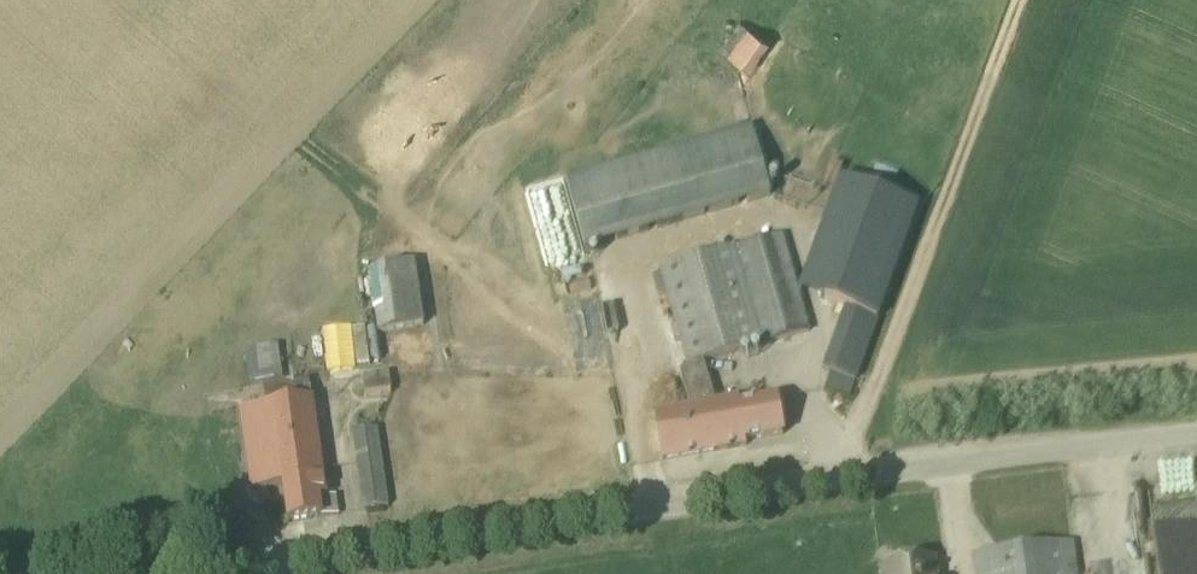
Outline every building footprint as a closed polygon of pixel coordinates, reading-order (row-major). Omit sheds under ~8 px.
[(751,71),(770,44),(740,23),(721,50),(751,71)] [(567,178),(586,247),(772,194),(753,125),(567,178)] [(852,221),(824,299),(881,319),(921,205),(841,177),(828,213),(852,221)] [(784,236),(740,248),(766,342),(811,330),(784,236)] [(662,266),(689,364),(705,360),(766,342),(740,248),(739,244),(662,266)] [(414,261),(366,268),(372,308),(376,308),(381,332),(424,325),(414,261)] [(347,327),(325,328),(326,357),(348,357),(347,327)] [(251,388),(285,383),(279,344),(246,348),(251,388)] [(681,366),(693,406),(718,402),(705,360),(689,364),(681,366)] [(390,371),(364,375),(367,396),(393,392),(390,371)] [(833,371),(828,386),(853,395),(859,381),(833,371)] [(328,495),(312,397),(242,407),(254,488),(286,483),(291,521),(323,516),(321,497),(328,495)] [(748,444),(747,439),(785,433),(779,397),(741,403),(740,398),(718,402),(693,406),(656,413),(663,458),(748,444)] [(366,508),(390,505),(378,427),(355,430),(366,508)] [(1151,508),(1158,573),(1196,573),(1196,503),(1151,508)] [(974,553),(977,573),(1078,573),(1074,540),(974,553)] [(886,564),(887,573),(931,573),(929,559),(886,564)]
